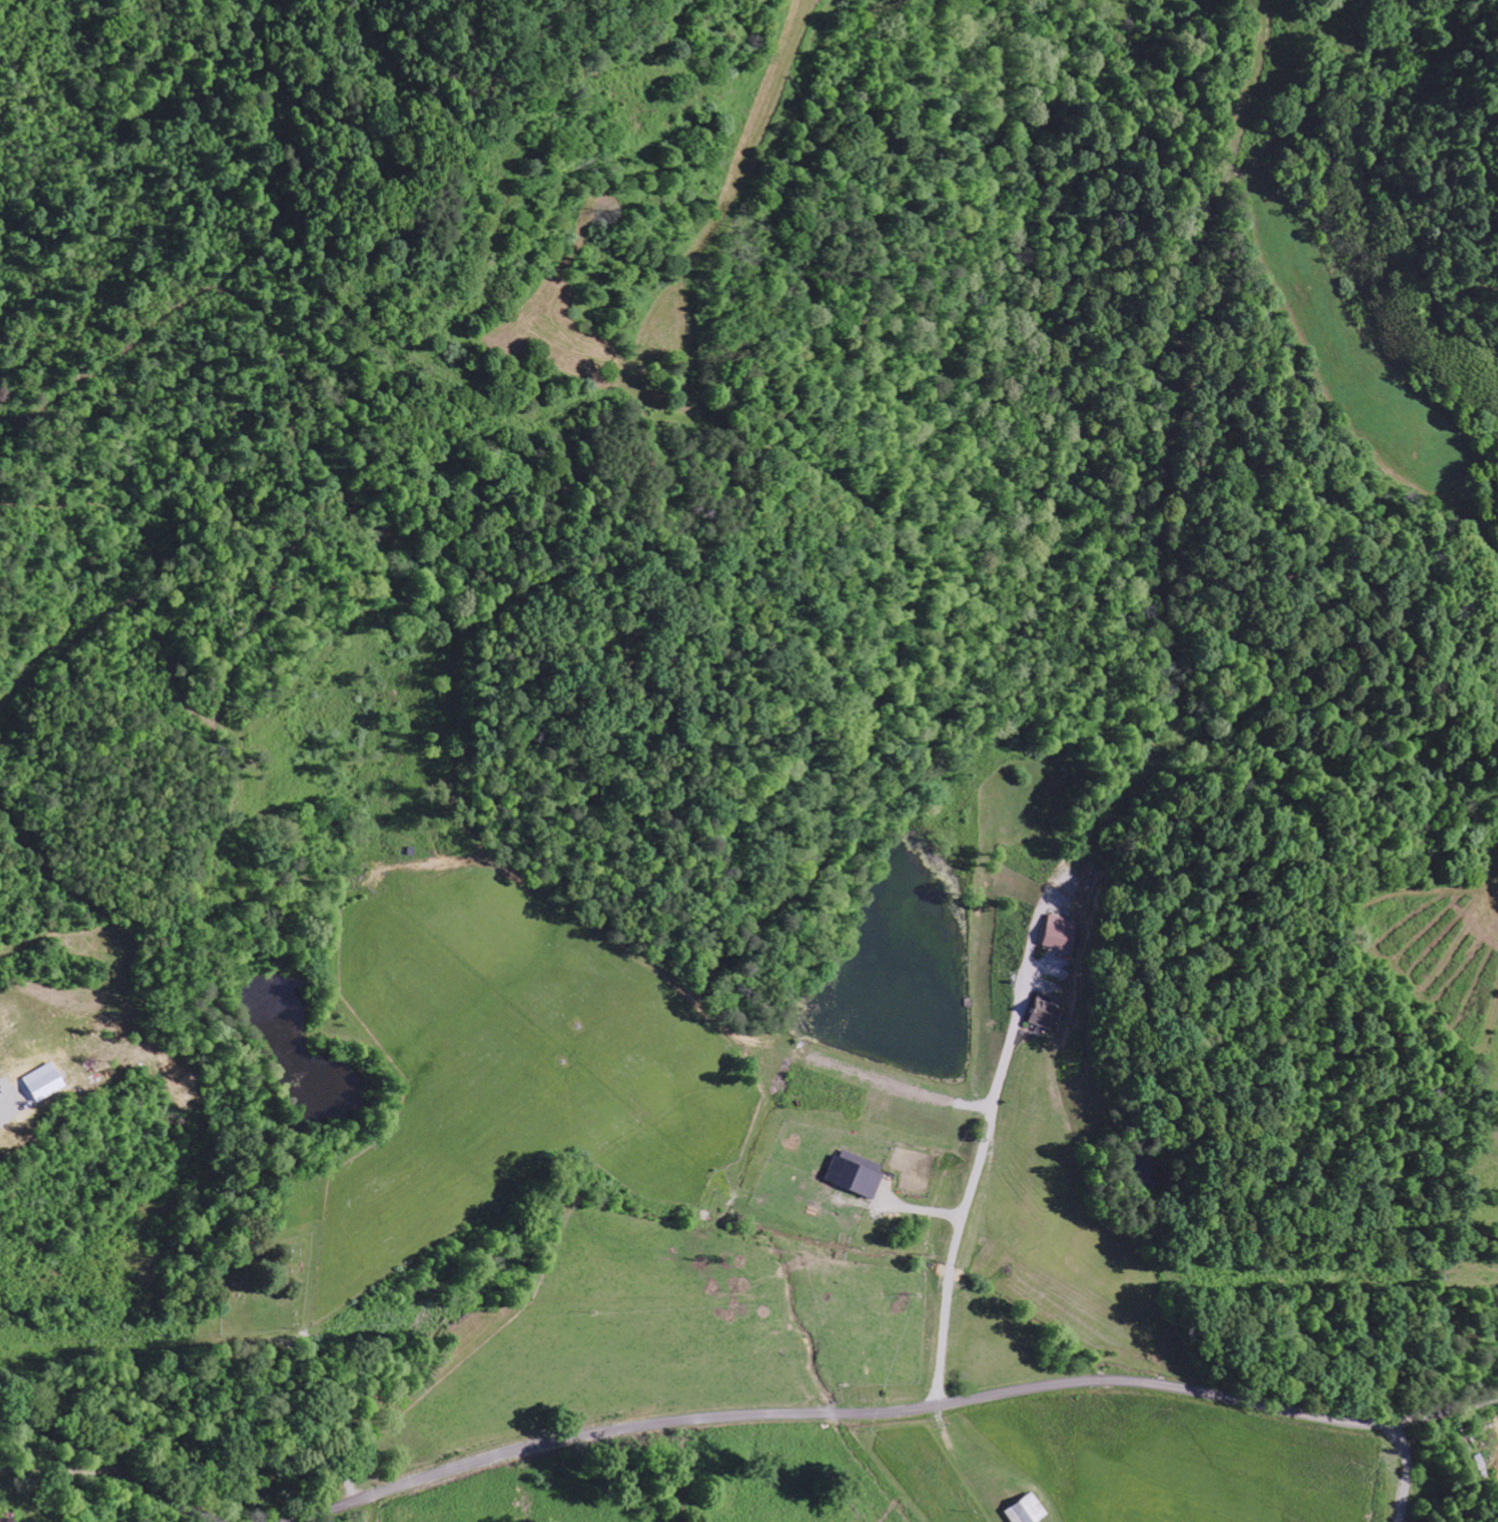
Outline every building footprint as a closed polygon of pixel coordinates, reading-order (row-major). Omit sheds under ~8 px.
[(1045,947),(1075,952),(1080,921),(1050,916),(1045,947)] [(1054,997),(1039,992),(1030,1023),(1057,1031),(1064,1008),(1052,1004),(1054,997)] [(69,1086),(55,1061),(25,1078),(39,1103),(69,1086)] [(827,1181),(876,1200),(888,1167),(856,1154),(853,1161),(837,1155),(827,1181)] [(1037,1494),(1007,1510),(1013,1521),(1042,1521),(1050,1518),(1037,1494)]
